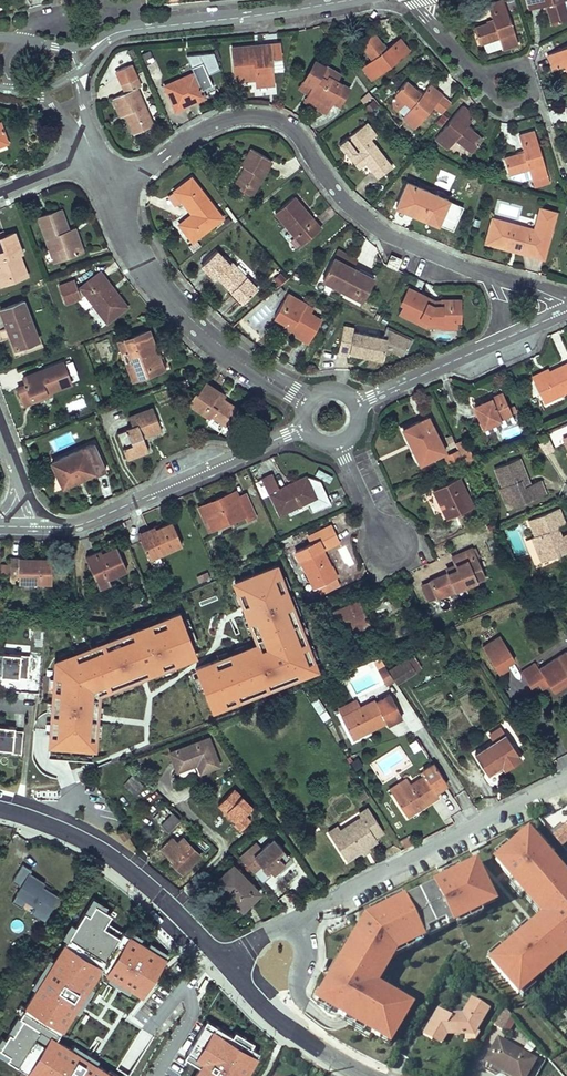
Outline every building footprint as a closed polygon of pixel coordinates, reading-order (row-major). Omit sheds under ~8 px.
[(518,43),(503,0),(502,0),(488,5),(493,21),(474,28),(479,43),(499,37),(503,49),(507,47),(518,43)] [(530,9),(546,4),(552,24),(566,20),(566,15),(566,0),(527,0),(530,9)] [(373,79),(409,51),(404,44),(399,38),(386,49),(373,32),(360,42),(373,59),(363,66),(373,79)] [(235,80),(256,78),(257,85),(261,85),(273,84),(271,59),(280,58),(279,44),(232,48),(235,80)] [(547,54),(551,63),(554,69),(566,64),(566,67),(566,46),(547,54)] [(150,51),(142,54),(146,64),(154,61),(150,51)] [(309,94),(330,105),(332,101),(339,105),(348,88),(336,81),(329,77),(333,70),(315,60),(304,80),(313,86),(309,94)] [(144,130),(153,126),(136,88),(140,86),(131,64),(116,71),(125,92),(113,98),(121,116),(127,113),(129,117),(127,117),(135,134),(144,130)] [(175,110),(188,105),(187,102),(192,100),(193,103),(205,97),(199,86),(210,81),(205,69),(194,74),(194,73),(164,85),(175,110)] [(340,75),(333,70),(329,77),(336,81),(340,75)] [(304,80),(299,88),(309,94),(313,86),(304,80)] [(430,84),(421,94),(405,81),(395,94),(399,97),(405,102),(411,107),(403,116),(406,119),(414,126),(416,127),(433,106),(442,95),(435,88),(430,84)] [(309,94),(305,100),(315,106),(326,112),(330,105),(309,94)] [(442,95),(433,106),(442,113),(451,102),(442,95)] [(394,108),(398,111),(405,102),(399,97),(392,98),(394,108)] [(448,149),(456,139),(472,152),(482,139),(466,126),(474,116),(462,106),(435,138),(448,149)] [(166,118),(163,119),(168,132),(172,131),(168,121),(166,118)] [(406,119),(402,124),(410,130),(414,126),(406,119)] [(367,122),(361,126),(371,139),(376,134),(367,122)] [(377,178),(391,168),(386,161),(387,160),(371,139),(361,126),(339,143),(352,161),(360,155),(366,163),(377,178)] [(546,176),(548,175),(535,131),(527,133),(519,135),(524,152),(504,158),(509,174),(528,168),(532,180),(533,179),(535,186),(548,182),(546,176)] [(234,185),(251,195),(271,160),(267,157),(251,148),(241,165),(246,168),(244,171),(243,170),(234,185)] [(360,155),(352,161),(358,168),(366,163),(360,155)] [(179,224),(192,241),(222,218),(191,178),(174,191),(181,200),(194,216),(192,218),(190,216),(179,224)] [(437,224),(448,200),(407,182),(397,206),(413,213),(437,224)] [(181,200),(174,191),(168,195),(175,205),(181,200)] [(275,212),(302,244),(320,228),(307,213),(306,214),(304,212),(305,210),(301,205),(293,196),(275,212)] [(225,208),(235,222),(237,220),(228,206),(225,208)] [(52,254),(58,252),(61,258),(82,251),(74,228),(68,230),(60,209),(38,217),(52,254)] [(492,218),(486,243),(518,251),(532,255),(539,231),(492,218)] [(22,252),(14,233),(5,236),(0,238),(0,262),(2,267),(0,268),(0,280),(1,282),(13,277),(14,280),(27,275),(19,253),(22,252)] [(220,279),(242,303),(257,289),(225,255),(223,257),(217,250),(201,265),(214,278),(218,275),(221,278),(220,279)] [(335,259),(351,267),(354,259),(348,256),(339,251),(335,259)] [(58,252),(52,254),(54,261),(61,258),(58,252)] [(387,264),(397,269),(401,259),(391,255),(387,264)] [(334,258),(323,280),(354,296),(361,299),(362,300),(373,278),(358,271),(357,272),(351,269),(352,267),(351,267),(335,259),(334,258)] [(107,322),(127,307),(116,293),(113,296),(109,290),(112,288),(100,272),(80,288),(78,289),(74,280),(58,285),(65,303),(81,297),(85,295),(86,296),(91,301),(107,322)] [(0,280),(0,285),(14,280),(13,277),(1,282),(0,280)] [(405,305),(400,313),(426,326),(442,326),(442,320),(456,320),(460,320),(460,300),(441,300),(441,301),(441,306),(433,306),(429,304),(431,299),(417,293),(409,288),(402,303),(405,305)] [(287,293),(274,316),(285,323),(286,323),(288,320),(294,323),(289,331),(308,342),(321,319),(310,313),(304,309),(306,304),(287,293)] [(86,296),(80,301),(84,306),(91,301),(86,296)] [(0,309),(0,310),(8,331),(10,331),(12,337),(10,337),(15,349),(38,340),(23,301),(0,309)] [(306,304),(304,309),(310,313),(313,308),(306,304)] [(285,323),(283,328),(289,331),(294,323),(288,320),(286,323),(285,323)] [(344,326),(338,353),(349,355),(350,352),(365,356),(366,353),(371,354),(370,357),(382,359),(387,338),(354,331),(355,328),(344,326)] [(140,377),(163,368),(155,348),(148,330),(118,342),(123,353),(130,350),(140,377)] [(130,350),(123,353),(133,380),(140,377),(130,350)] [(51,392),(71,384),(62,361),(21,377),(25,385),(18,388),(25,406),(33,403),(32,399),(51,392)] [(543,401),(566,390),(566,371),(564,365),(549,372),(533,379),(543,401)] [(533,379),(549,372),(548,369),(541,372),(532,377),(533,379)] [(229,420),(237,409),(222,399),(222,398),(221,400),(216,398),(220,392),(205,382),(197,394),(195,393),(188,403),(210,418),(212,416),(215,411),(229,420)] [(52,395),(51,392),(32,399),(33,403),(52,395)] [(220,392),(216,398),(221,400),(222,398),(222,399),(224,396),(220,392)] [(474,405),(486,432),(514,419),(502,392),(482,401),(474,405)] [(70,412),(86,406),(83,398),(67,404),(70,412)] [(126,459),(148,450),(143,437),(161,429),(153,407),(128,417),(132,427),(116,433),(126,459)] [(215,411),(212,416),(226,426),(229,420),(215,411)] [(413,449),(420,463),(445,451),(428,416),(403,429),(413,449)] [(446,438),(450,446),(455,443),(455,442),(452,435),(446,438)] [(465,450),(460,440),(455,442),(455,443),(458,450),(460,452),(465,450)] [(82,477),(94,472),(83,448),(52,462),(63,486),(82,477)] [(474,461),(468,449),(465,450),(460,452),(461,457),(465,465),(468,463),(474,461)] [(446,456),(449,462),(461,457),(460,452),(458,450),(446,456)] [(500,488),(505,500),(509,498),(513,507),(546,494),(540,480),(530,484),(523,487),(520,480),(527,477),(519,458),(494,468),(502,486),(500,488)] [(332,476),(318,469),(315,475),(329,483),(332,476)] [(262,478),(279,515),(308,501),(312,511),(330,503),(324,490),(320,481),(306,476),(278,489),(271,474),(262,478)] [(439,502),(447,518),(472,506),(458,477),(433,489),(439,502)] [(523,487),(530,484),(527,477),(520,480),(523,487)] [(262,495),(267,493),(262,480),(256,482),(262,495)] [(201,506),(212,530),(245,515),(247,520),(255,516),(245,494),(239,496),(236,491),(223,496),(201,506)] [(505,500),(508,509),(513,507),(509,498),(505,500)] [(212,530),(201,506),(198,507),(208,531),(212,530)] [(542,562),(566,551),(566,533),(561,535),(557,537),(554,529),(558,528),(566,524),(558,507),(529,519),(536,535),(532,537),(542,562)] [(154,530),(155,531),(140,538),(153,569),(163,564),(159,554),(182,544),(172,522),(154,530)] [(312,543),(295,551),(314,588),(317,587),(321,594),(340,585),(323,549),(338,542),(336,538),(330,526),(309,537),(312,543)] [(138,534),(140,538),(155,531),(154,530),(153,527),(138,534)] [(281,542),(285,551),(292,548),(287,539),(281,542)] [(345,568),(339,570),(345,584),(364,576),(350,542),(337,548),(345,568)] [(86,560),(96,583),(107,578),(126,570),(116,547),(98,555),(86,560)] [(422,584),(430,601),(484,577),(472,548),(452,557),(457,569),(440,576),(422,584)] [(18,574),(18,581),(51,582),(51,558),(32,557),(10,557),(10,574),(18,574)] [(278,565),(232,584),(256,645),(197,669),(214,715),(320,674),(278,565)] [(107,578),(96,583),(98,587),(109,582),(107,578)] [(363,608),(358,599),(331,611),(340,633),(350,629),(368,620),(363,608)] [(54,662),(49,751),(64,751),(97,753),(102,697),(197,659),(180,613),(54,662)] [(368,620),(350,629),(354,637),(372,629),(368,620)] [(506,665),(514,659),(500,636),(482,647),(499,673),(508,668),(506,665)] [(538,682),(545,678),(549,684),(554,692),(562,687),(566,684),(566,652),(566,651),(539,668),(535,663),(521,672),(530,687),(538,682)] [(0,653),(0,673),(1,673),(0,678),(27,680),(28,655),(0,653)] [(413,656),(408,659),(416,671),(421,668),(413,656)] [(393,679),(396,683),(409,675),(416,671),(408,659),(388,671),(393,679)] [(388,671),(384,665),(377,670),(386,684),(393,679),(388,671)] [(545,678),(538,682),(542,688),(549,684),(545,678)] [(399,719),(402,717),(391,695),(376,702),(376,700),(360,708),(343,717),(342,717),(353,739),(386,722),(388,724),(399,719)] [(318,698),(311,702),(323,721),(330,717),(318,698)] [(339,710),(343,717),(360,708),(356,701),(339,710)] [(12,750),(12,753),(21,754),(22,731),(13,731),(13,727),(0,726),(0,749),(12,750)] [(511,765),(522,759),(500,727),(489,734),(494,741),(475,754),(488,774),(502,765),(508,761),(511,765)] [(169,752),(177,771),(194,764),(193,762),(196,761),(200,772),(219,765),(208,737),(169,752)] [(409,743),(414,753),(421,748),(416,739),(409,743)] [(508,761),(502,765),(505,770),(509,767),(511,765),(508,761)] [(436,791),(448,783),(435,763),(423,771),(426,775),(409,786),(395,795),(394,796),(406,814),(421,804),(423,806),(439,796),(436,791)] [(135,775),(127,779),(135,793),(142,789),(135,775)] [(391,788),(395,795),(409,786),(405,779),(391,788)] [(421,804),(406,814),(407,816),(423,806),(421,804)] [(165,805),(153,817),(168,832),(180,820),(165,805)] [(383,831),(367,809),(358,815),(361,818),(340,832),(331,838),(346,861),(359,852),(376,841),(374,837),(383,831)] [(566,843),(566,821),(551,835),(562,847),(566,843)] [(117,832),(123,841),(130,836),(124,827),(117,832)] [(340,832),(337,828),(328,834),(331,838),(340,832)] [(540,918),(488,959),(522,997),(566,958),(566,870),(528,831),(495,862),(540,918)] [(175,865),(183,873),(200,855),(177,832),(161,848),(173,860),(176,863),(175,865)] [(405,838),(400,841),(405,849),(410,846),(405,838)] [(239,857),(262,883),(291,858),(273,839),(262,849),(256,842),(239,857)] [(333,968),(314,1001),(341,1017),(392,1046),(412,1005),(379,985),(398,954),(426,936),(497,903),(476,862),(433,884),(399,900),(364,915),(333,968)] [(33,909),(43,916),(56,894),(49,889),(41,885),(43,881),(28,872),(30,868),(21,863),(12,880),(20,885),(16,892),(11,900),(21,905),(25,898),(36,904),(33,909)] [(216,882),(242,909),(259,892),(233,865),(216,882)] [(51,886),(43,881),(41,885),(49,889),(51,886)] [(143,1000),(167,957),(85,910),(0,1050),(0,1057),(29,1075),(114,1075),(58,1041),(102,971),(143,1000)] [(441,1044),(449,1031),(457,1035),(467,1035),(471,1029),(476,1032),(489,1009),(474,1000),(464,1017),(459,1015),(452,1015),(451,1017),(438,1010),(423,1035),(432,1041),(433,1039),(441,1044)] [(206,1026),(188,1058),(201,1067),(195,1075),(248,1075),(258,1058),(206,1026)] [(535,1061),(510,1047),(509,1049),(505,1047),(506,1044),(498,1040),(485,1062),(494,1067),(495,1065),(514,1075),(527,1075),(535,1061)]
